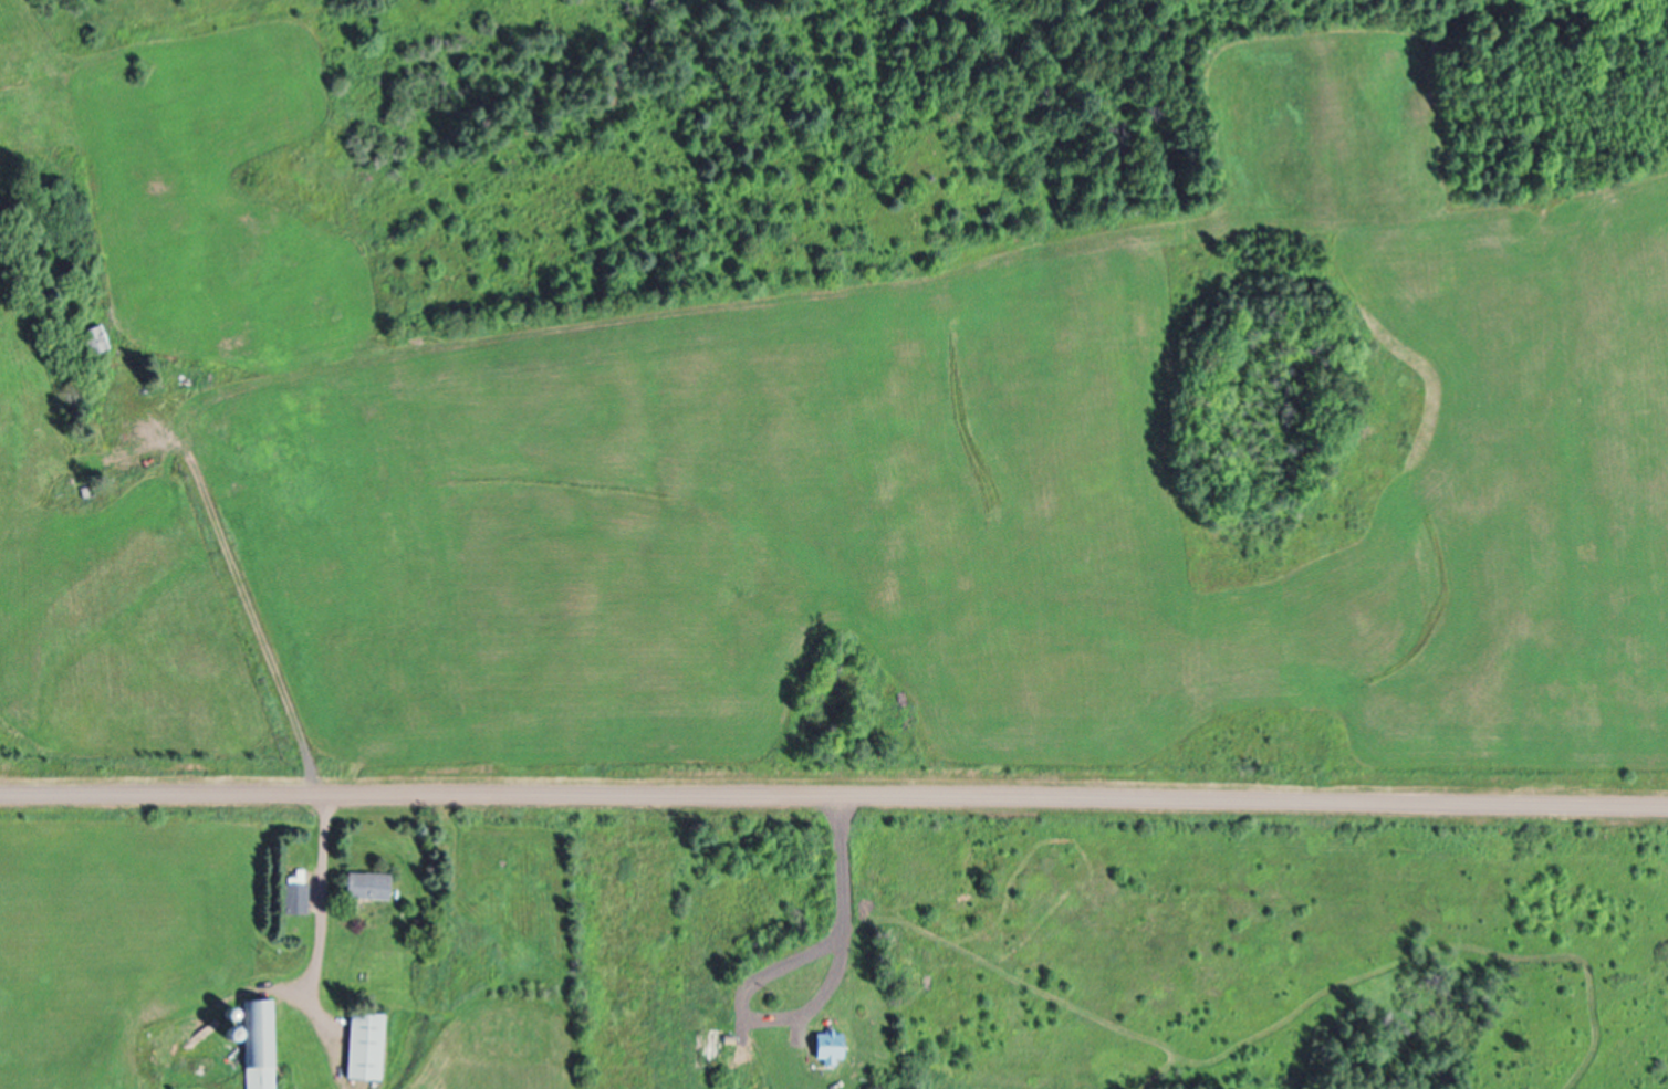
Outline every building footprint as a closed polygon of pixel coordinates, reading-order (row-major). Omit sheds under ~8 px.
[(110,351),(99,325),(78,333),(88,359),(110,351)] [(347,876),(389,879),(388,903),(345,901),(347,876)] [(288,880),(288,887),(284,887),(284,918),(307,918),(309,887),(304,887),(304,880),(288,880)] [(274,1003),(276,1088),(245,1088),(242,1004),(274,1003)] [(350,1016),(383,1018),(378,1085),(345,1082),(350,1016)] [(816,1036),(825,1036),(825,1033),(835,1033),(835,1036),(844,1036),(843,1061),(835,1061),(835,1068),(823,1068),(823,1061),(816,1061),(816,1036)]
